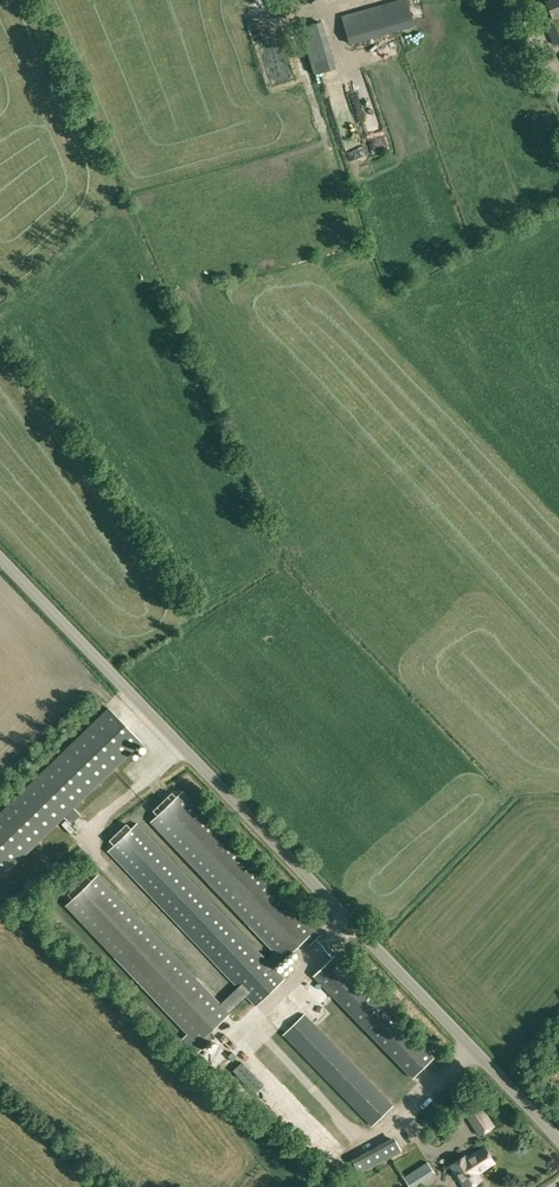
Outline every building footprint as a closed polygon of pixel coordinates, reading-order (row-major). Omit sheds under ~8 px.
[(350,43),(414,26),(407,0),(399,0),(342,16),(350,43)] [(558,16),(558,0),(550,0),(546,2),(553,18),(558,16)] [(313,38),(327,35),(323,17),(309,20),(313,38)] [(279,40),(259,47),(263,58),(271,55),(273,63),(266,65),(271,79),(290,73),(279,40)] [(328,40),(312,45),(322,77),(338,72),(328,40)] [(349,47),(352,64),(364,61),(361,44),(349,47)] [(545,55),(553,78),(558,76),(558,51),(545,55)] [(325,79),(327,100),(334,99),(337,118),(342,117),(343,128),(353,127),(349,98),(340,99),(337,78),(325,79)] [(378,120),(370,122),(368,113),(359,115),(363,131),(379,127),(378,120)] [(363,137),(368,150),(387,144),(382,130),(363,137)] [(65,816),(71,823),(81,814),(74,807),(142,742),(109,708),(0,813),(0,879),(65,816)] [(174,799),(169,793),(151,809),(157,815),(149,822),(248,927),(247,928),(279,962),(302,940),(307,946),(319,935),(314,930),(316,928),(283,892),(280,895),(182,791),(174,799)] [(255,1007),(286,978),(138,823),(132,829),(126,823),(109,840),(114,845),(108,851),(255,1007)] [(67,903),(204,1048),(214,1039),(209,1033),(229,1014),(97,875),(91,880),(87,875),(67,893),(72,898),(67,903)] [(412,1078),(434,1057),(335,955),(313,976),(412,1078)] [(393,1106),(303,1014),(282,1035),(371,1127),(393,1106)] [(327,1126),(240,1036),(216,1059),(244,1087),(251,1080),(257,1086),(254,1089),(294,1131),(302,1123),(316,1136),(327,1126)] [(480,1134),(493,1126),(480,1105),(467,1114),(480,1134)] [(395,1140),(378,1149),(384,1159),(401,1151),(395,1140)] [(494,1162),(484,1148),(467,1158),(466,1156),(451,1165),(465,1186),(469,1186),(481,1179),(477,1173),(494,1162)] [(353,1163),(359,1173),(367,1169),(362,1158),(353,1163)] [(428,1162),(403,1178),(408,1186),(411,1186),(434,1172),(428,1162)]
